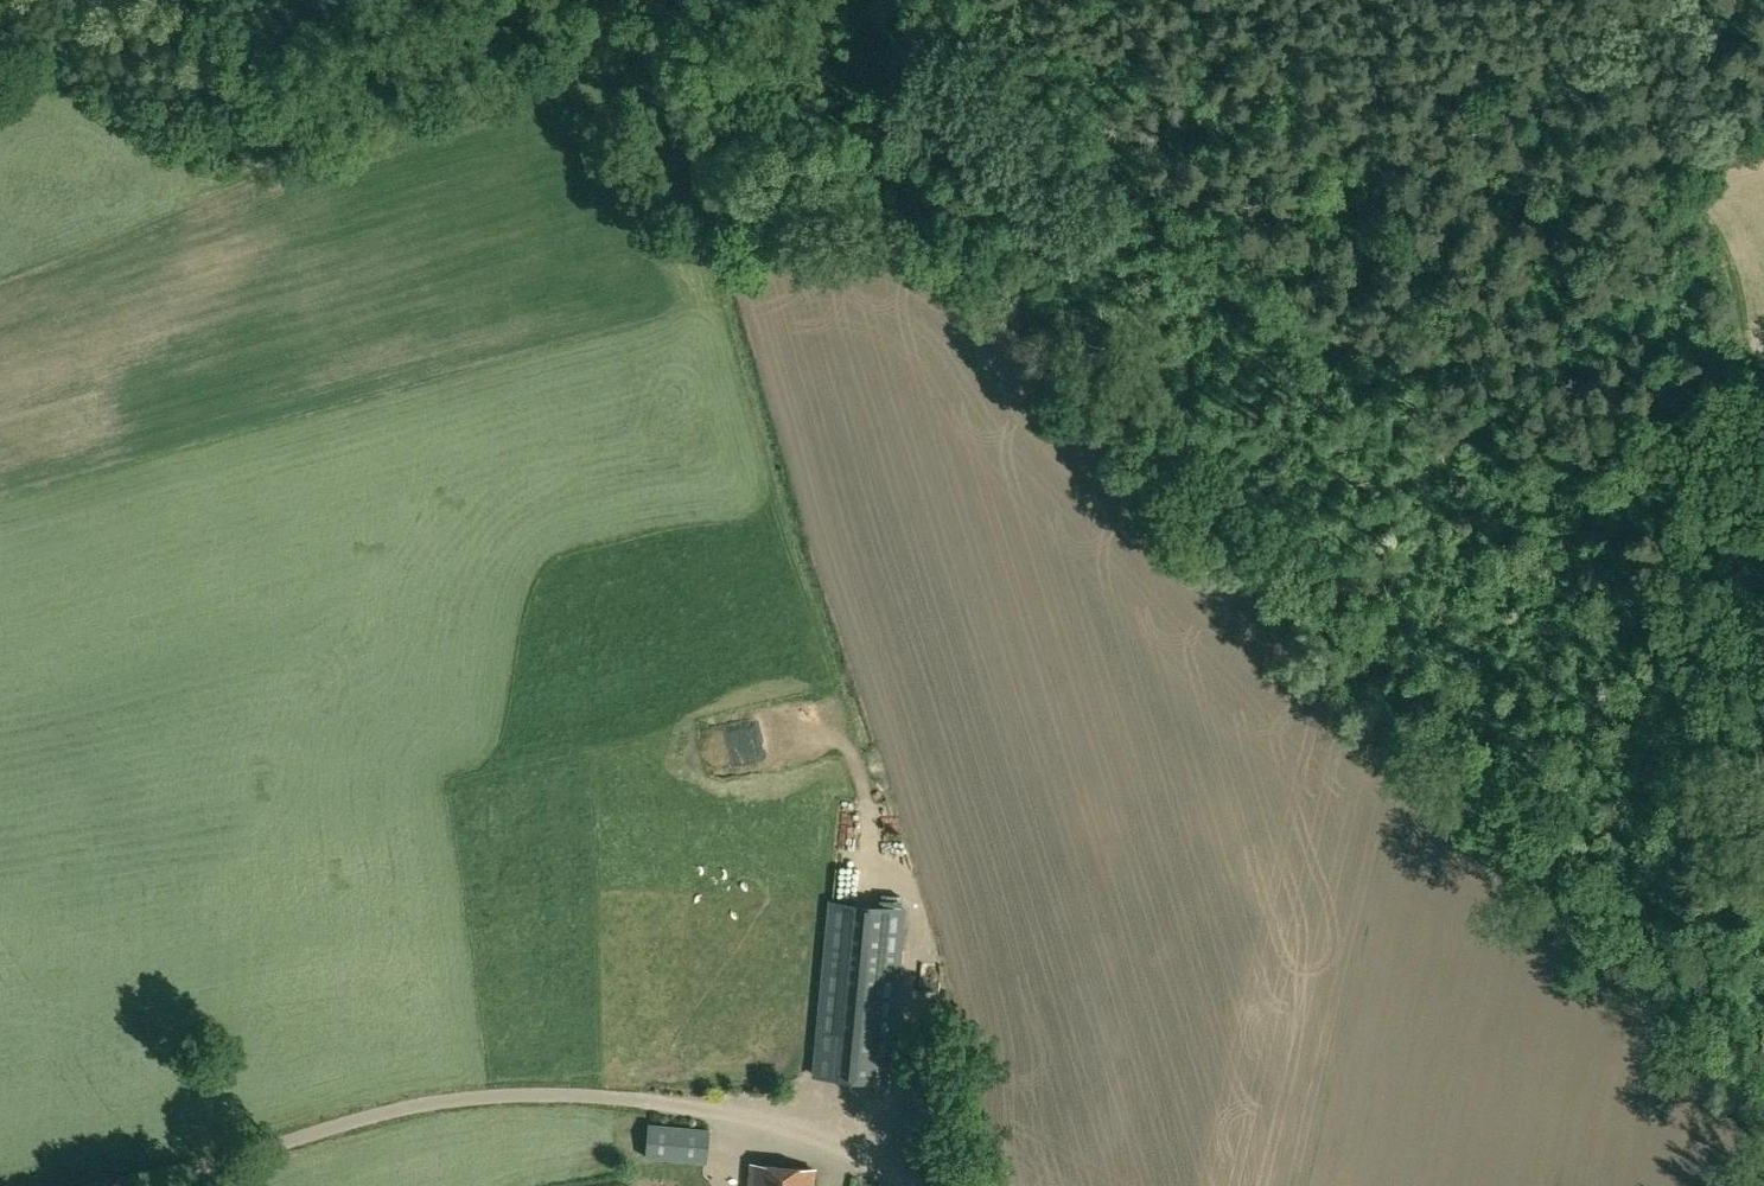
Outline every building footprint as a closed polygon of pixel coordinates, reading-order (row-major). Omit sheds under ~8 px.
[(888,1082),(905,910),(832,903),(814,1075),(888,1082)] [(938,1062),(940,1052),(931,1050),(929,1060),(938,1062)] [(706,1163),(709,1128),(649,1123),(644,1157),(706,1163)] [(813,1170),(751,1164),(749,1185),(811,1185),(813,1170)]
